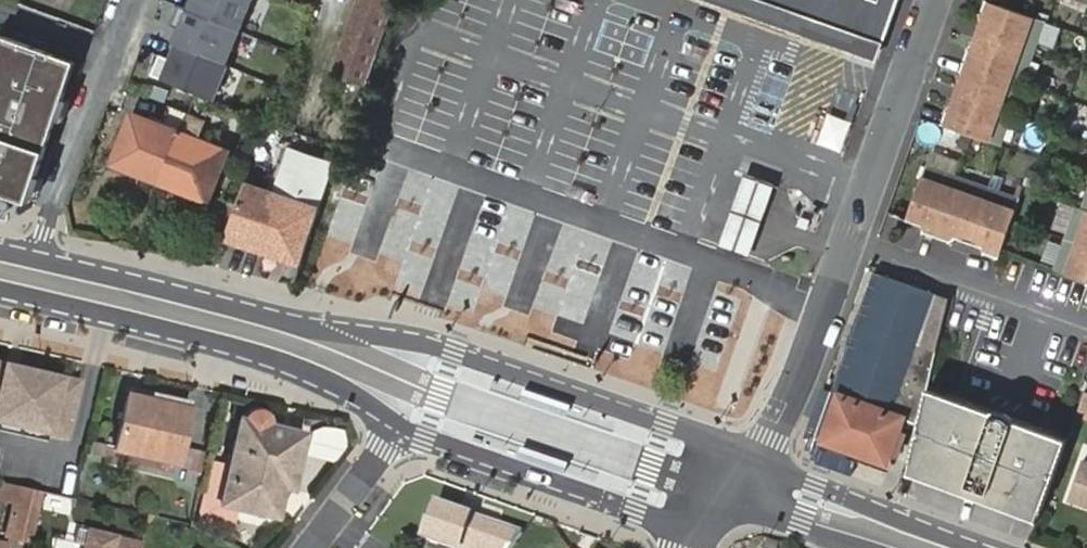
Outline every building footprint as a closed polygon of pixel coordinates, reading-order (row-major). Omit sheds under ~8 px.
[(161,81),(215,103),(257,0),(193,0),(161,81)] [(363,85),(393,0),(359,0),(334,75),(363,85)] [(883,46),(752,0),(711,0),(878,60),(883,46)] [(883,46),(899,0),(752,0),(883,46)] [(982,35),(1034,53),(1045,22),(987,0),(986,0),(981,13),(979,13),(982,16),(983,21),(983,25),(983,30),(982,35)] [(1034,53),(982,35),(980,38),(978,42),(974,45),(971,47),(966,50),(962,61),(1022,84),(1034,53)] [(3,37),(0,46),(0,193),(31,204),(76,63),(3,37)] [(1022,84),(962,61),(957,73),(961,90),(959,96),(1011,115),(1022,84)] [(999,145),(1011,115),(959,96),(957,102),(944,110),(945,111),(940,123),(999,145)] [(179,133),(160,183),(179,191),(187,194),(208,202),(227,151),(197,140),(206,118),(188,111),(179,133)] [(140,175),(160,183),(179,133),(167,127),(161,125),(147,120),(132,114),(112,164),(132,172),(140,175)] [(831,114),(819,144),(844,154),(855,123),(831,114)] [(225,237),(302,264),(304,256),(336,163),(311,154),(291,148),(275,193),(245,183),(237,205),(235,211),(225,237)] [(922,233),(937,238),(958,176),(927,165),(907,220),(924,226),(922,233)] [(748,173),(721,249),(747,258),(774,182),(748,173)] [(958,237),(969,241),(988,187),(958,176),(937,238),(950,243),(958,237)] [(988,187),(969,241),(986,247),(985,254),(999,259),(1002,250),(1019,199),(988,187)] [(207,232),(225,237),(235,211),(237,205),(219,199),(207,232)] [(1083,210),(1078,208),(1067,239),(1086,246),(1086,211),(1083,210)] [(1067,239),(1056,269),(1086,280),(1086,246),(1067,239)] [(928,395),(938,352),(951,299),(884,275),(865,328),(853,361),(849,372),(854,374),(848,391),(866,397),(864,403),(841,394),(825,440),(889,463),(904,417),(921,423),(928,395)] [(0,364),(0,420),(68,435),(80,382),(0,364)] [(190,408),(128,393),(116,450),(177,464),(190,408)] [(928,395),(921,423),(912,461),(1042,510),(1066,445),(928,395)] [(1078,414),(1086,417),(1086,403),(1080,406),(1078,414)] [(269,490),(270,485),(292,490),(305,434),(289,430),(282,429),(273,427),(268,426),(268,425),(269,424),(269,423),(269,422),(269,421),(268,420),(268,419),(268,418),(267,417),(266,415),(265,414),(264,414),(263,413),(263,412),(261,412),(260,411),(259,411),(258,411),(257,411),(256,411),(255,411),(254,411),(253,411),(252,412),(251,412),(250,413),(249,413),(249,414),(248,414),(247,415),(247,416),(246,417),(245,419),(245,420),(240,419),(229,466),(214,462),(202,517),(222,522),(226,506),(263,515),(276,518),(286,500),(284,493),(269,490)] [(106,442),(95,440),(93,450),(103,453),(106,442)] [(198,483),(205,452),(186,448),(182,468),(183,468),(181,478),(198,483)] [(1084,459),(1070,499),(1086,505),(1086,460),(1084,459)] [(19,498),(14,520),(35,525),(43,491),(22,486),(4,482),(1,493),(19,498)] [(270,485),(269,490),(284,493),(286,500),(292,490),(270,485)] [(425,537),(456,547),(477,547),(487,520),(472,515),(471,514),(463,511),(437,503),(425,537)] [(236,509),(226,506),(222,522),(233,525),(236,509)] [(31,541),(35,525),(14,520),(10,536),(31,541)] [(142,544),(114,536),(111,547),(88,542),(88,544),(87,547),(141,547),(142,544)]
